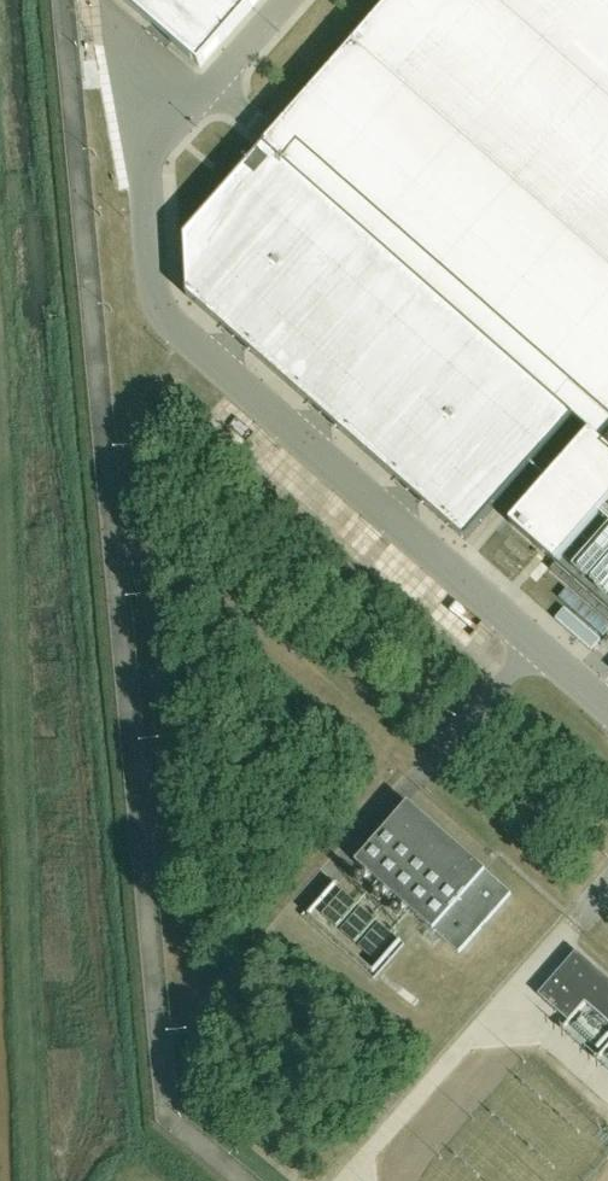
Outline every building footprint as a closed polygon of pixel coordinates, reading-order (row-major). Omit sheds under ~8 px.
[(201,69),(261,0),(122,0),(201,69)] [(184,238),(187,297),(466,542),(574,419),(590,433),(511,524),(557,564),(551,570),(607,620),(607,0),(393,0),(279,129),(266,145),(233,182),(184,237),(184,238)] [(261,475),(286,463),(280,453),(256,465),(261,475)] [(576,624),(583,613),(557,598),(551,610),(576,624)] [(607,640),(607,639),(585,619),(575,631),(598,651),(607,640)] [(512,894),(409,804),(357,863),(460,954),(512,894)] [(346,881),(315,915),(380,974),(411,940),(346,881)] [(577,952),(539,995),(570,1023),(586,1004),(607,1023),(607,979),(577,952)]
